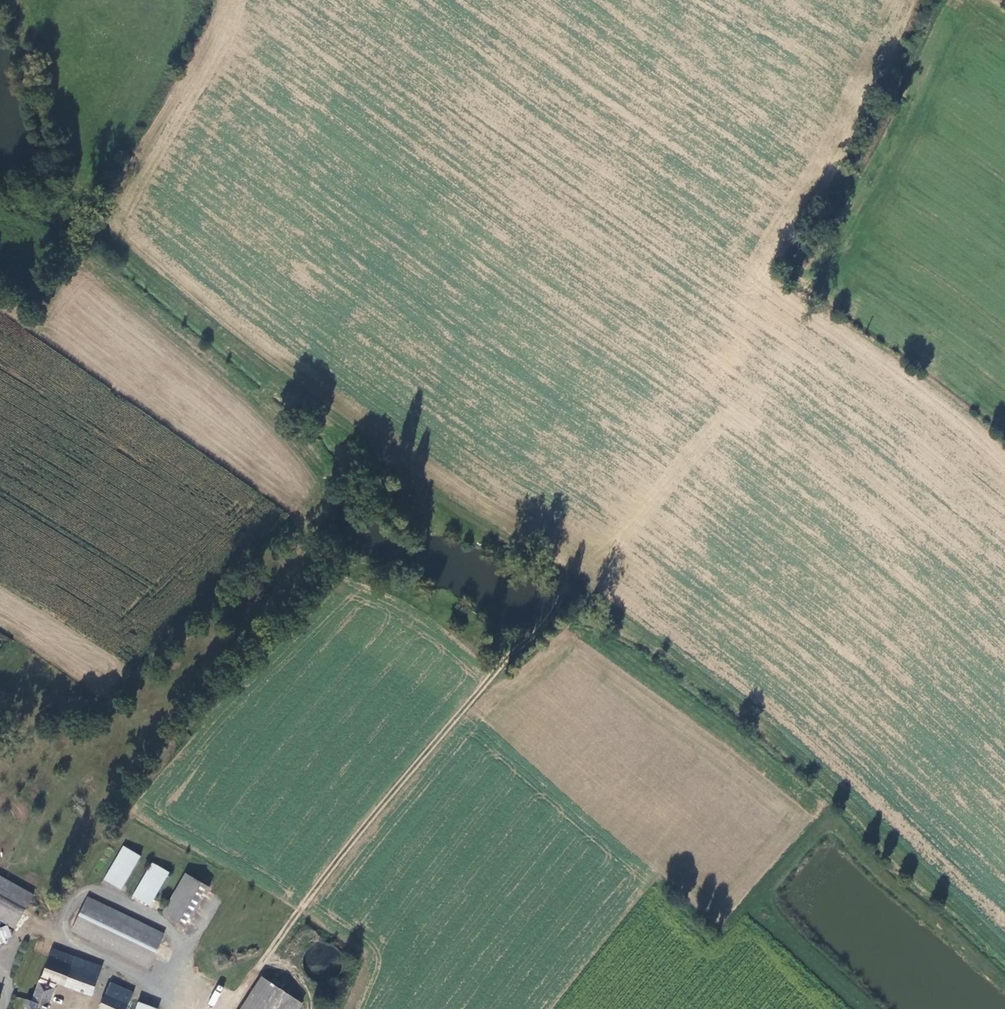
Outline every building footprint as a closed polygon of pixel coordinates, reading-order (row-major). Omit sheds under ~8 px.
[(127,848),(105,881),(121,891),(143,858),(127,848)] [(156,866),(135,898),(153,909),(174,876),(156,866)] [(205,888),(188,877),(162,918),(178,928),(205,888)] [(33,896),(0,878),(0,918),(17,927),(33,896)] [(178,928),(184,932),(211,892),(205,888),(178,928)] [(89,901),(73,934),(149,969),(164,936),(89,901)] [(0,927),(0,930),(3,938),(10,936),(6,925),(0,927)] [(52,949),(31,1003),(29,1008),(47,1008),(56,983),(93,996),(99,979),(103,968),(52,949)] [(242,1008),(302,1008),(306,1003),(263,976),(242,1008)] [(132,1000),(134,994),(109,984),(99,1008),(128,1008),(132,1000)] [(132,1000),(128,1008),(154,1008),(132,1000)] [(24,1008),(29,1008),(31,1003),(25,1001),(22,1008),(24,1008)]
